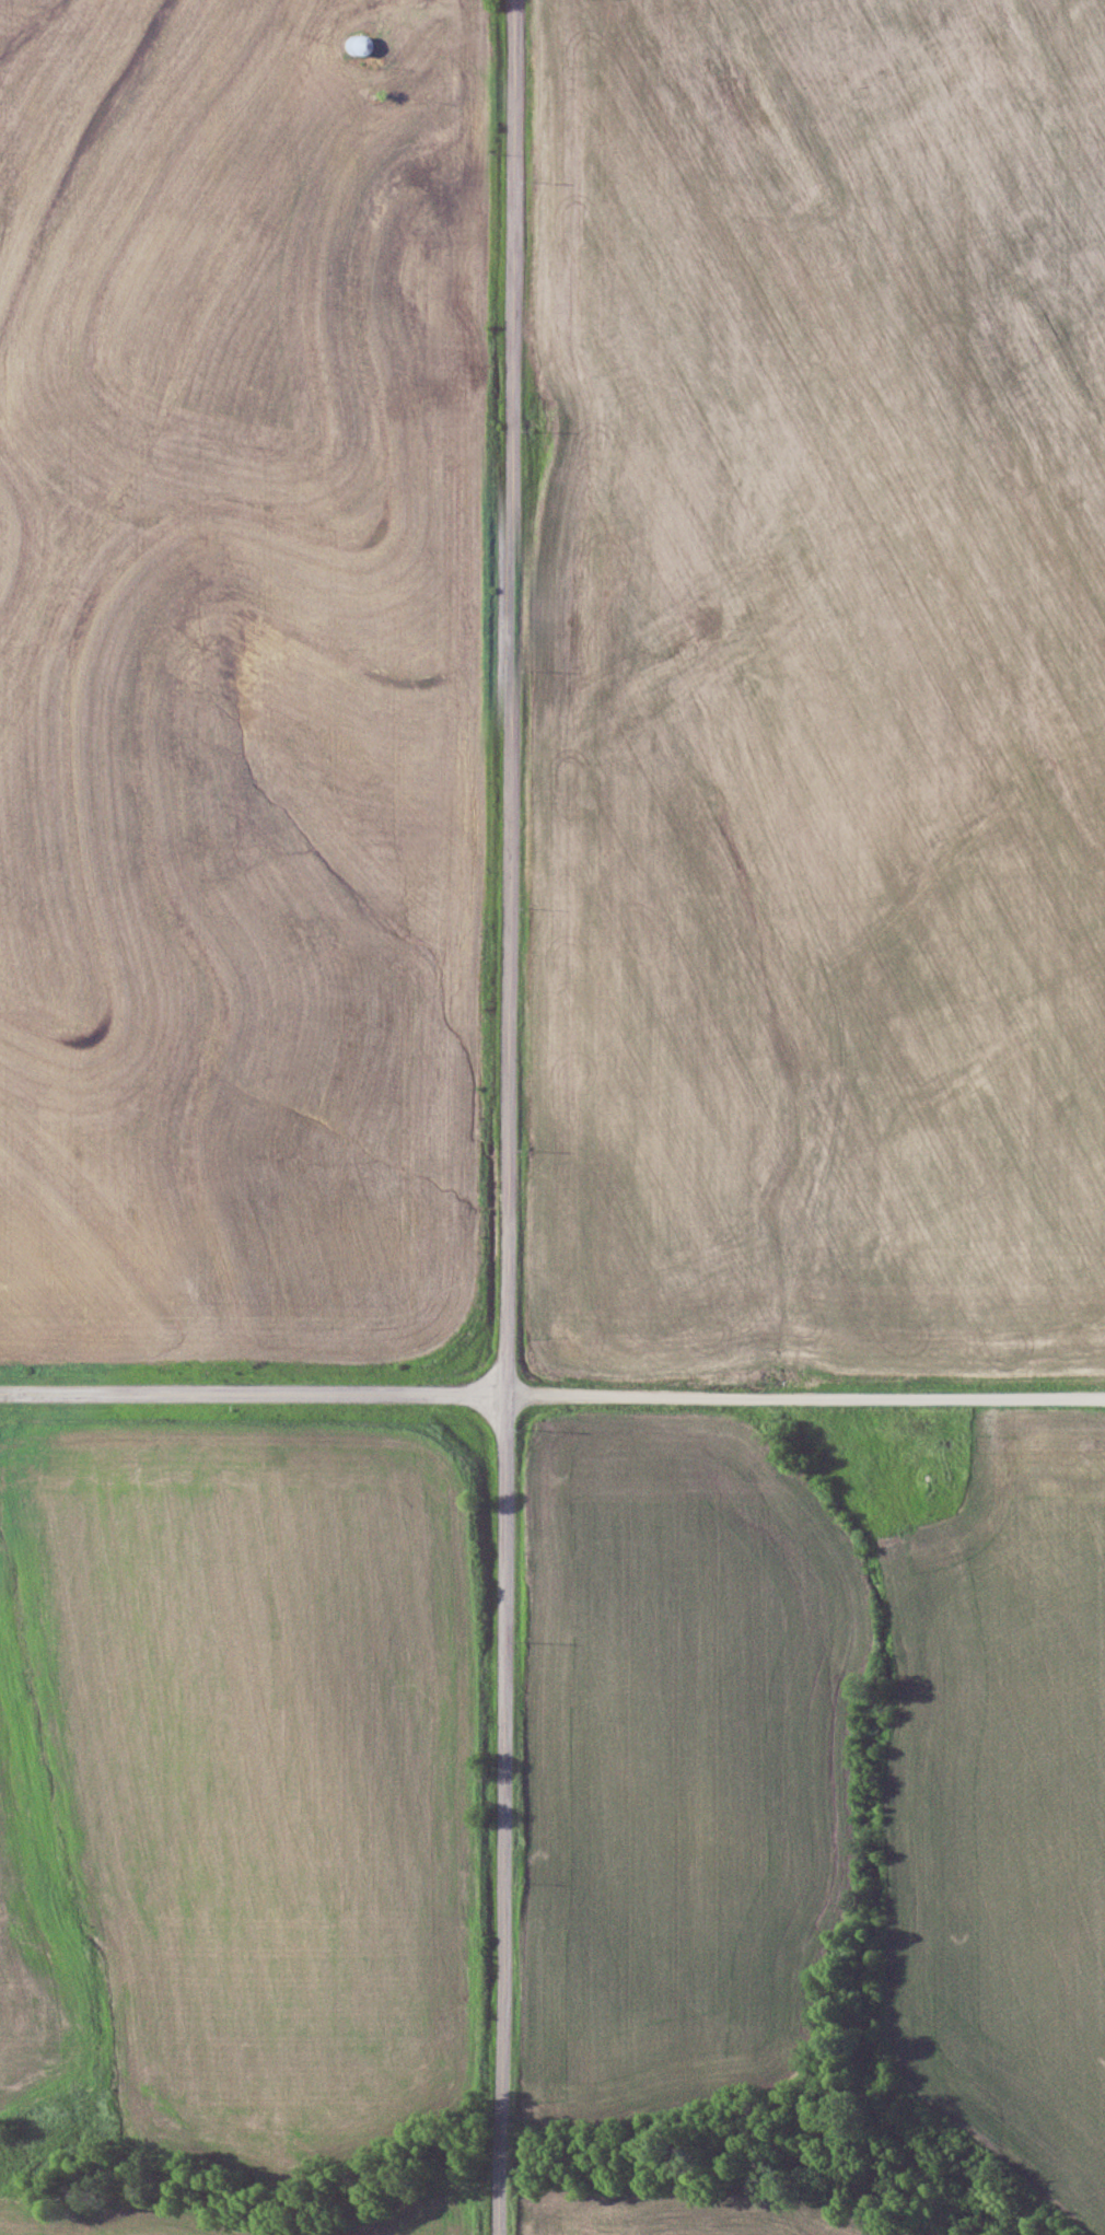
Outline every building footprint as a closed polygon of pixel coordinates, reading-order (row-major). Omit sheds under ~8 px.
[(346,40),(354,55),(369,48),(361,32),(346,40)]
